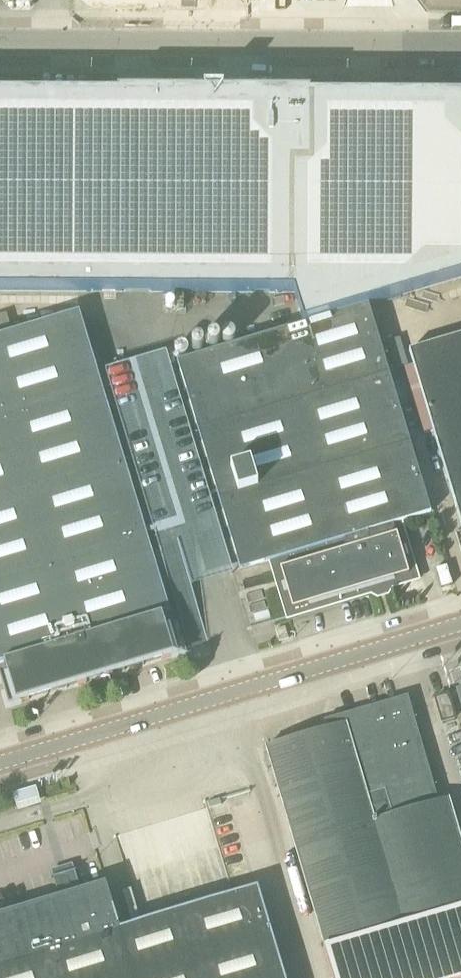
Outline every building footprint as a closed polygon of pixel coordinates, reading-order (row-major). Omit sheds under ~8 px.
[(290,292),(300,326),(179,363),(241,570),(269,562),(278,559),(292,607),(293,609),(295,609),(408,575),(409,574),(409,573),(394,524),(403,522),(431,513),(368,306),(460,278),(460,96),(320,96),(311,96),(290,96),(290,102),(252,101),(252,172),(196,172),(196,95),(0,94),(0,291),(290,292)] [(80,312),(0,336),(0,663),(5,661),(7,670),(0,672),(0,674),(10,706),(30,700),(29,698),(78,683),(79,685),(87,682),(87,680),(91,679),(93,682),(97,683),(100,681),(101,676),(104,675),(105,677),(113,675),(113,673),(162,658),(163,660),(183,654),(173,620),(165,623),(162,614),(170,612),(80,312)] [(11,327),(7,314),(0,316),(0,330),(11,327)] [(409,350),(460,521),(460,335),(409,350)] [(447,696),(436,699),(442,721),(453,718),(447,696)] [(311,734),(266,747),(323,944),(333,977),(460,977),(460,845),(448,800),(438,803),(408,697),(309,725),(311,734)] [(257,884),(120,927),(106,882),(81,889),(71,858),(50,864),(59,896),(0,914),(0,977),(286,977),(257,884)]
